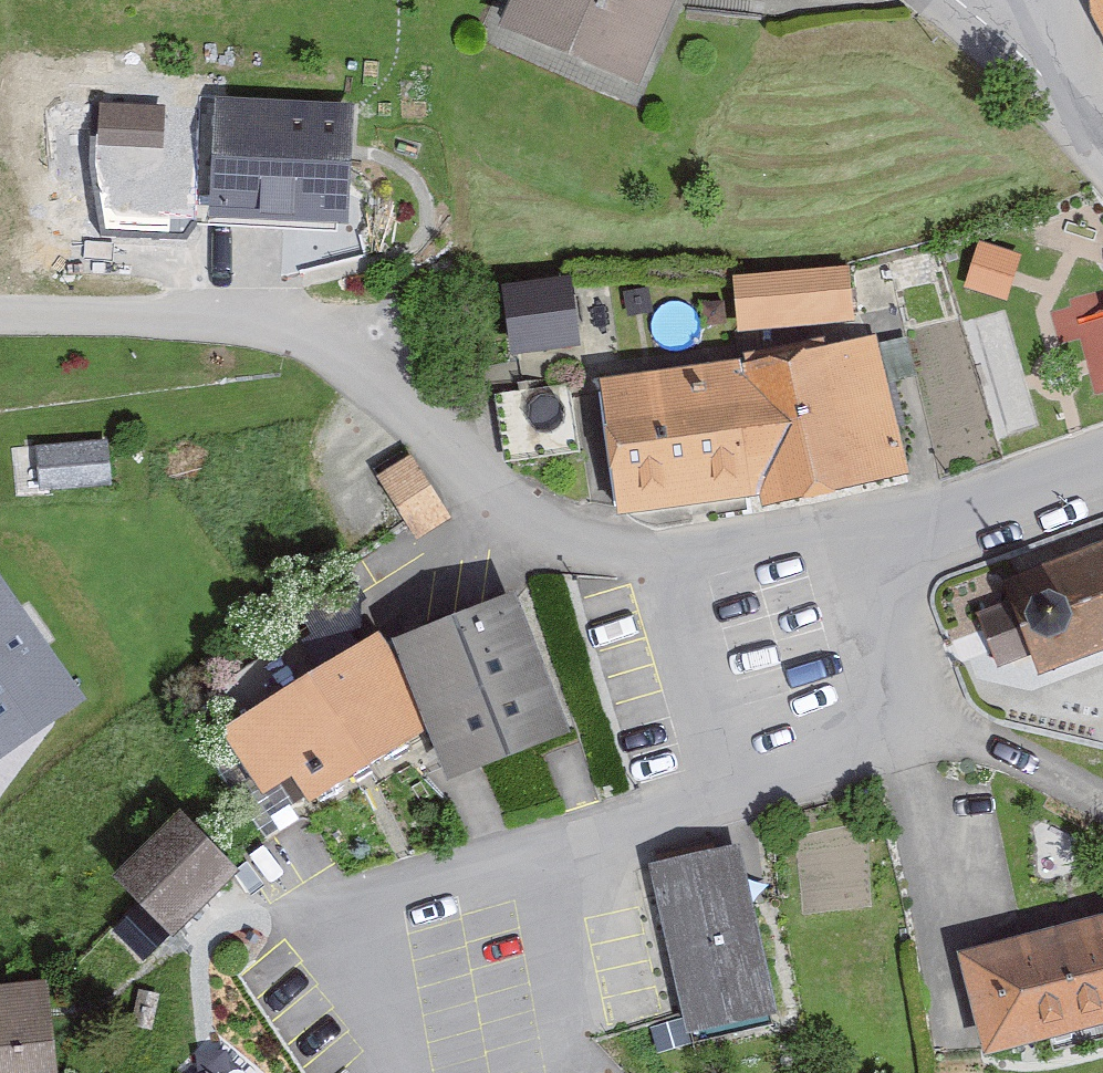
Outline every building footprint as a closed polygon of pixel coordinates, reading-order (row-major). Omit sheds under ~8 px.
[(496,27),(633,89),(674,0),(508,0),(496,27)] [(1084,12),(1102,50),(1102,2),(1084,12)] [(339,236),(344,114),(203,109),(199,231),(339,236)] [(840,278),(729,287),(733,341),(845,332),(840,278)] [(570,354),(565,291),(499,297),(504,360),(570,354)] [(1088,390),(1102,390),(1102,300),(1057,302),(1059,352),(1086,351),(1088,390)] [(898,482),(871,338),(592,390),(616,520),(752,494),(755,508),(898,482)] [(96,452),(35,456),(37,493),(98,490),(96,452)] [(377,485),(412,544),(443,526),(409,467),(377,485)] [(995,588),(1002,609),(972,620),(992,673),(1022,662),(1031,685),(1102,659),(1102,548),(995,588)] [(0,600),(0,765),(78,709),(0,600)] [(507,601),(387,648),(441,784),(560,737),(507,601)] [(412,743),(371,644),(214,735),(252,800),(283,782),(298,809),(412,743)] [(226,870),(164,818),(104,888),(167,941),(226,870)] [(768,1021),(729,851),(645,870),(684,1040),(768,1021)] [(956,959),(983,1060),(1102,1029),(1102,920),(956,959)] [(0,989),(0,1072),(23,1072),(23,1066),(43,1064),(34,985),(0,989)]
